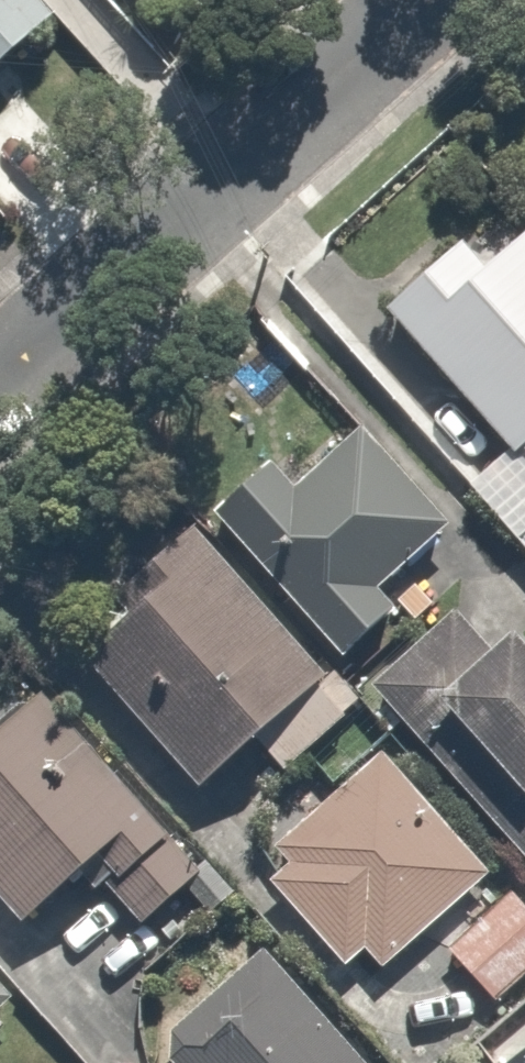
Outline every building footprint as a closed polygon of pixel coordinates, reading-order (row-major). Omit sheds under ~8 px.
[(34,0),(0,0),(0,31),(34,0)] [(149,16),(168,0),(135,0),(149,16)] [(524,547),(524,221),(519,215),(480,250),(456,224),(377,297),(501,434),(458,473),(524,547)] [(366,570),(443,506),(366,414),(289,478),(262,445),(205,492),(334,647),(391,600),(366,570)] [(248,732),(276,764),(350,697),(187,518),(56,638),(190,785),(248,732)] [(423,679),(508,771),(468,809),(524,869),(524,868),(524,626),(504,603),(423,679)] [(124,912),(191,851),(30,673),(0,700),(0,901),(13,915),(76,858),(124,912)] [(377,739),(269,845),(275,851),(252,873),(337,961),(355,944),(375,965),(421,920),(489,853),(377,739)] [(421,920),(495,996),(524,966),(524,889),(489,853),(421,920)] [(169,1018),(175,1026),(147,1049),(158,1062),(370,1062),(265,938),(169,1018)]
